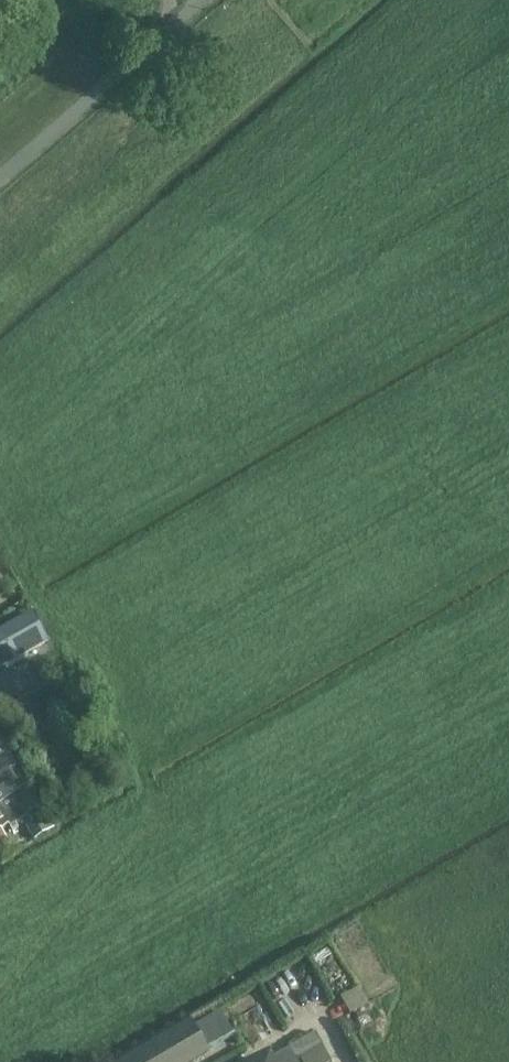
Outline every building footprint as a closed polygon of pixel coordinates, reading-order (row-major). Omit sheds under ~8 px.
[(13,662),(0,639),(0,670),(13,662)] [(56,657),(46,662),(54,676),(63,671),(56,657)] [(73,677),(67,680),(73,691),(79,688),(73,677)] [(10,757),(0,740),(0,763),(10,757)] [(29,789),(28,787),(22,790),(11,771),(17,768),(10,757),(0,763),(0,807),(29,789)] [(8,839),(2,830),(9,827),(13,834),(20,829),(17,825),(23,822),(35,843),(55,829),(29,789),(0,807),(0,844),(8,839)] [(124,1061),(192,1061),(208,1052),(190,1022),(124,1061)] [(261,1061),(297,1061),(290,1050),(273,1060),(271,1056),(261,1061)]
